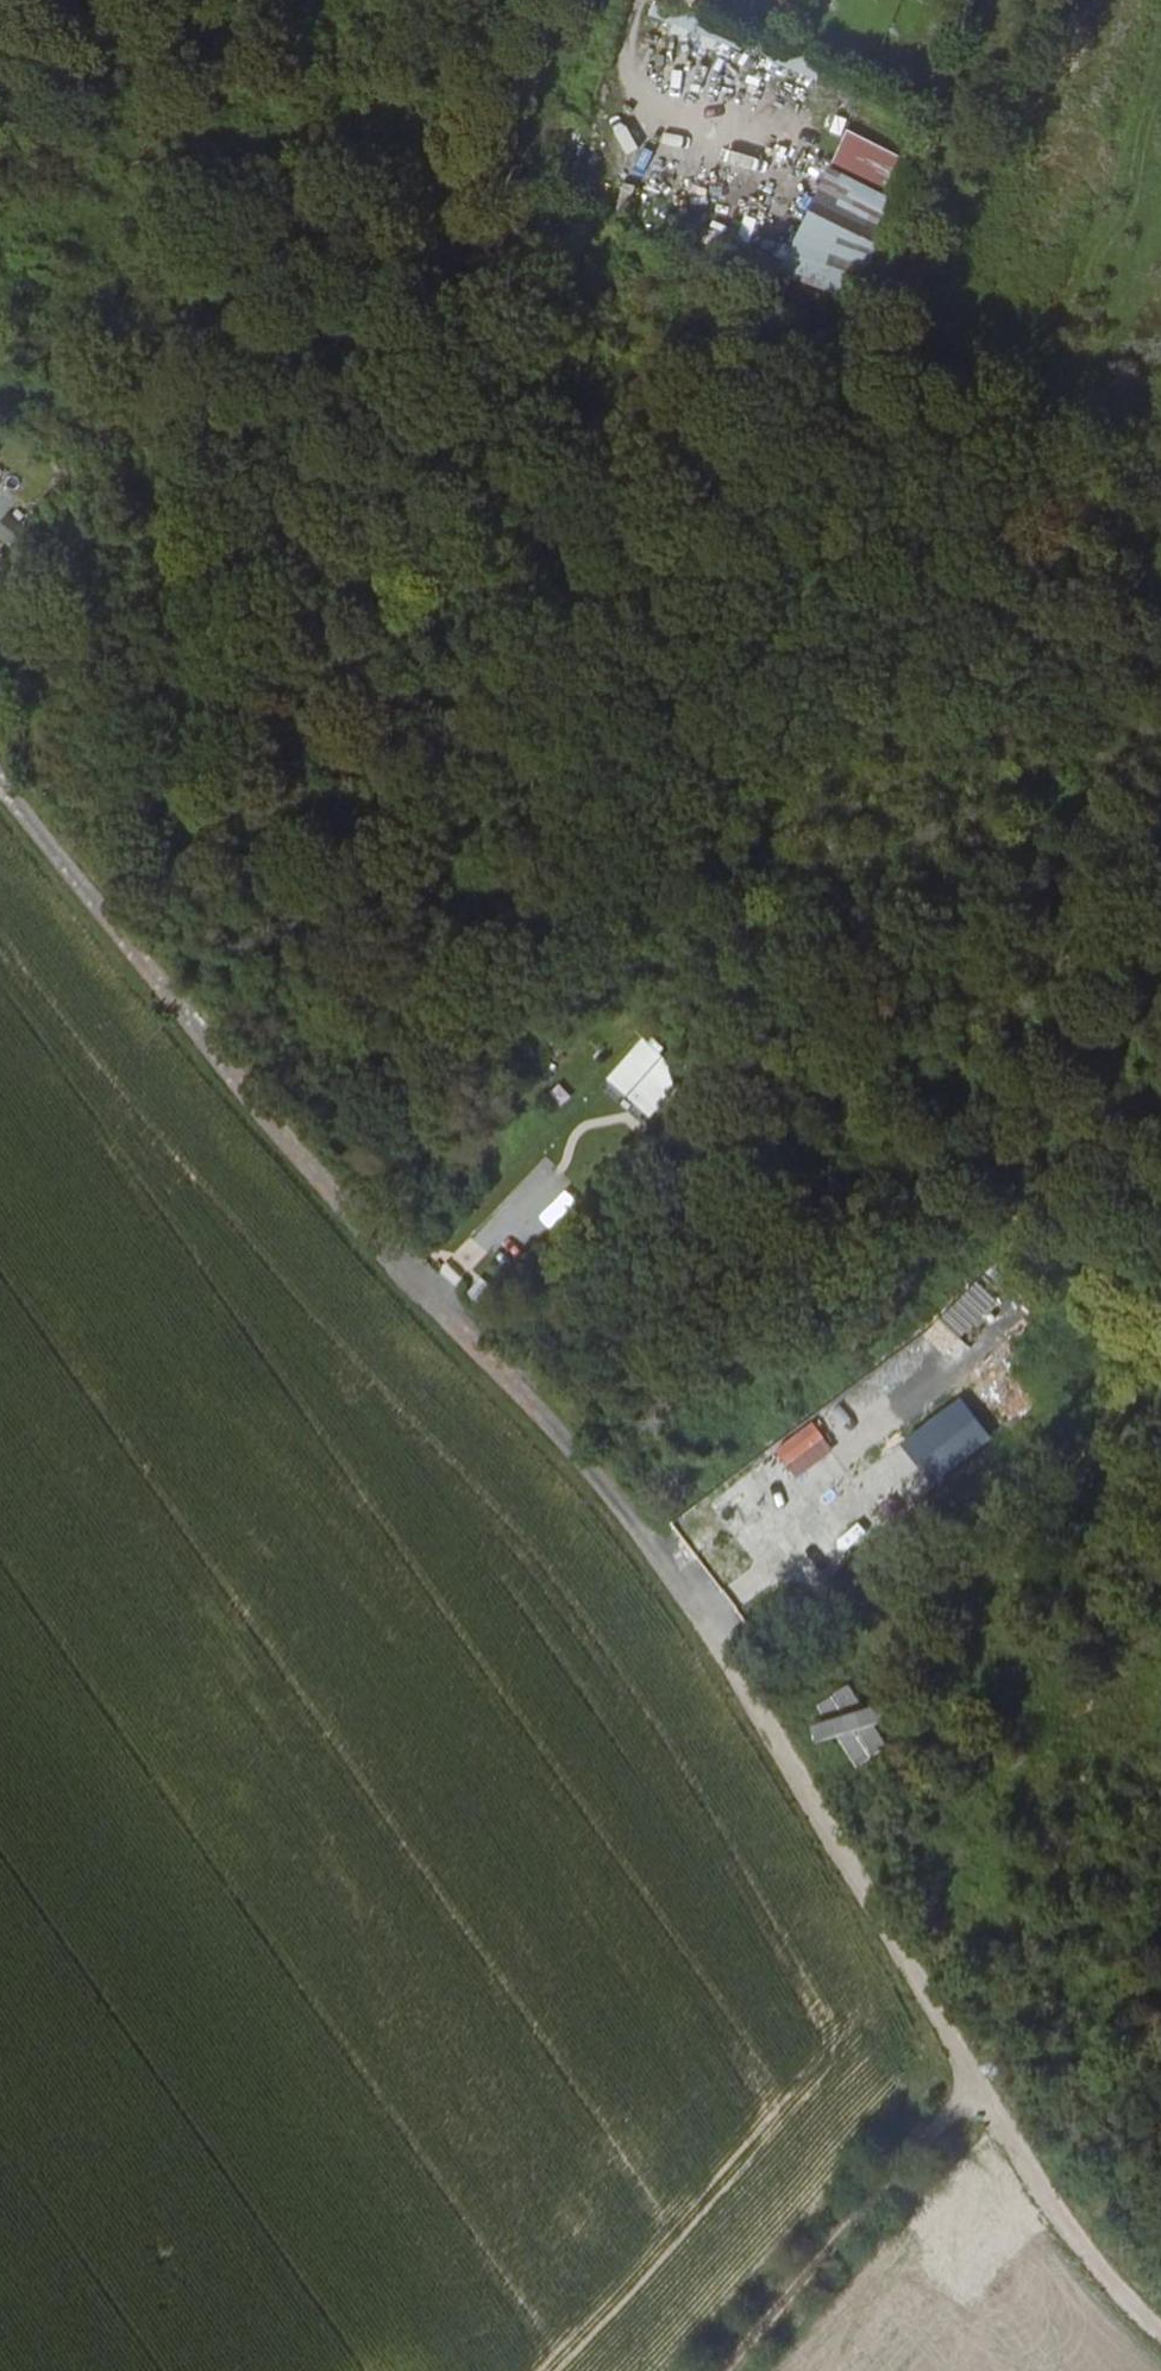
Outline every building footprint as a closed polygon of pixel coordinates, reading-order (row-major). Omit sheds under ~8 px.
[(697,0),(667,0),(693,10),(697,0)] [(910,162),(846,132),(779,273),(852,308),(900,207),(891,203),(910,162)] [(648,1122),(684,1075),(639,1039),(602,1086),(648,1122)] [(962,1400),(903,1441),(930,1480),(989,1440),(962,1400)]
